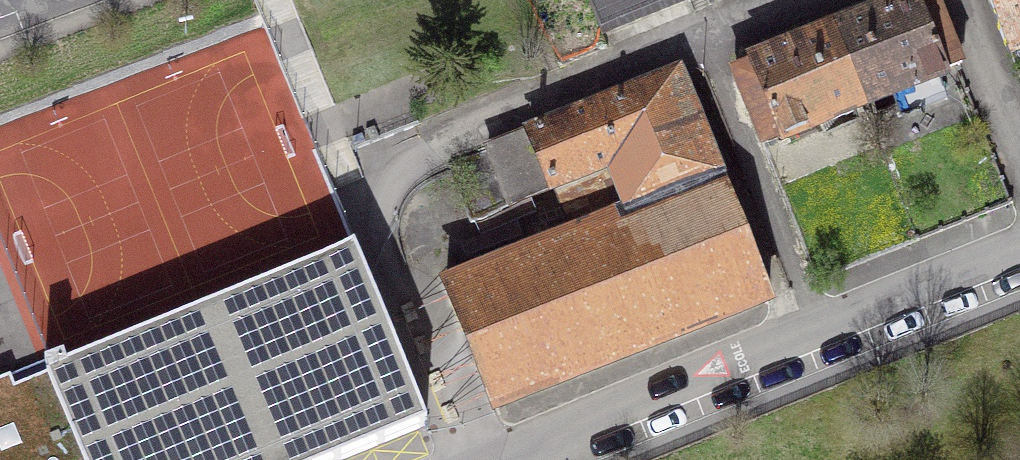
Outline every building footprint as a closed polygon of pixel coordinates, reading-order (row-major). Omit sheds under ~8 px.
[(600,29),(672,0),(588,0),(600,29)] [(832,28),(864,106),(961,66),(935,0),(903,0),(832,28)] [(1019,76),(1019,0),(988,0),(1019,76)] [(750,61),(751,66),(734,72),(763,143),(780,137),(781,140),(864,106),(832,28),(750,61)] [(589,108),(611,166),(629,213),(630,216),(721,180),(678,73),(589,108)] [(611,166),(589,108),(449,165),(471,222),(611,166)] [(629,213),(446,285),(495,409),(767,300),(721,180),(630,216),(629,213)] [(422,421),(352,249),(67,365),(62,353),(49,359),(55,372),(15,388),(9,375),(0,379),(0,459),(326,459),(422,421)]
